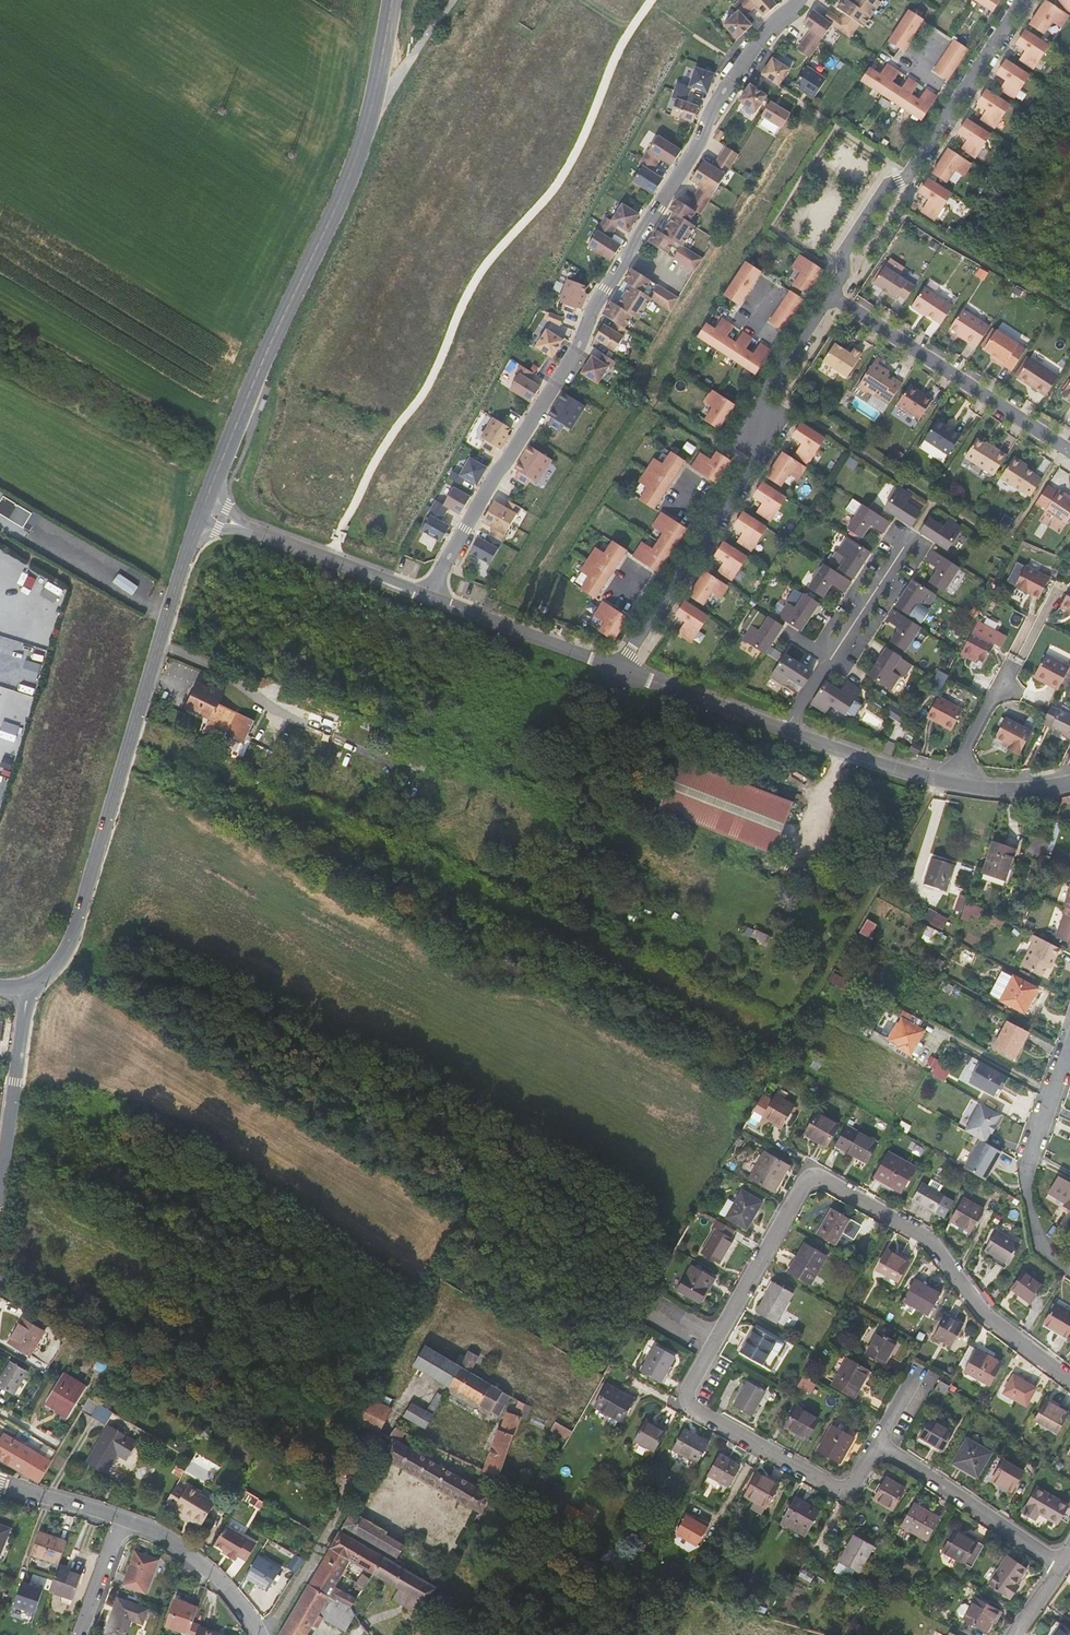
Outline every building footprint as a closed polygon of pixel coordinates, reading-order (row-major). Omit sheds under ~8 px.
[(738,11),(723,25),(736,39),(751,25),(743,17),(749,11),(739,0),(733,6),(738,11)] [(749,11),(755,6),(764,16),(777,5),(772,0),(740,0),(739,0),(749,11)] [(824,18),(832,24),(850,37),(859,24),(863,27),(883,0),(852,0),(850,2),(848,0),(842,0),(837,8),(847,15),(843,22),(829,11),(824,18)] [(994,10),(1000,0),(979,0),(994,10)] [(1058,3),(1069,12),(1069,0),(1060,0),(1058,3)] [(1068,16),(1045,1),(1039,10),(1037,14),(1030,25),(1044,34),(1052,22),(1061,27),(1068,16)] [(924,18),(910,9),(892,36),(904,43),(914,27),(917,29),(924,18)] [(803,24),(811,30),(797,49),(809,58),(823,38),(822,38),(832,24),(824,18),(813,11),(803,24)] [(1050,46),(1026,31),(1016,45),(1026,52),(1019,63),(1031,72),(1050,46)] [(949,78),(969,47),(955,38),(935,68),(949,78)] [(772,58),(762,74),(778,86),(789,69),(772,58)] [(1030,76),(1006,60),(997,75),(1007,81),(1000,92),(1012,102),(1030,76)] [(863,79),(885,93),(893,80),(900,69),(889,62),(882,73),(872,66),(863,79)] [(826,79),(806,66),(795,84),(801,87),(799,89),(813,99),(826,79)] [(677,82),(674,90),(688,95),(691,87),(707,93),(714,74),(695,67),(689,86),(677,82)] [(904,106),(912,93),(919,82),(911,76),(904,87),(893,80),(885,93),(904,106)] [(750,84),(739,100),(755,112),(767,96),(750,84)] [(923,118),(938,94),(928,88),(921,98),(912,93),(904,106),(923,118)] [(676,99),(671,115),(693,122),(699,107),(686,102),(688,95),(674,90),(672,97),(676,99)] [(1011,106),(987,90),(977,104),(987,111),(980,122),(992,131),(1011,106)] [(770,102),(761,116),(781,128),(790,114),(770,102)] [(991,135),(967,120),(958,134),(968,141),(961,152),(973,161),(991,135)] [(718,142),(724,133),(719,130),(714,139),(718,142)] [(648,150),(644,157),(656,165),(660,158),(671,166),(681,150),(658,136),(648,151),(648,150)] [(726,147),(717,160),(729,168),(738,154),(726,147)] [(971,165),(948,149),(942,158),(939,162),(932,173),(947,183),(955,170),(964,176),(971,165)] [(656,165),(644,157),(637,168),(640,169),(633,181),(653,194),(663,179),(651,172),(656,165)] [(703,160),(697,170),(719,184),(729,168),(717,160),(713,167),(703,160)] [(700,186),(696,193),(708,201),(719,184),(697,170),(691,180),(700,186)] [(952,195),(929,179),(919,193),(929,200),(922,211),(934,220),(952,195)] [(656,230),(649,242),(694,271),(702,259),(682,246),(695,226),(689,222),(696,212),(700,214),(708,201),(696,193),(688,207),(676,199),(669,210),(676,214),(663,234),(656,230)] [(605,217),(601,224),(613,231),(617,225),(628,231),(638,214),(622,204),(612,221),(605,217)] [(613,231),(601,224),(597,230),(597,231),(588,246),(611,261),(621,245),(609,238),(613,231)] [(807,294),(823,271),(800,255),(792,267),(801,272),(793,285),(807,294)] [(761,272),(745,262),(742,267),(757,277),(761,272)] [(897,298),(908,281),(885,266),(874,283),(897,298)] [(757,277),(742,267),(723,296),(735,304),(745,289),(748,291),(757,277)] [(678,298),(632,268),(624,281),(630,285),(617,305),(611,301),(602,314),(615,323),(624,328),(632,315),(638,319),(651,299),(670,310),(678,298)] [(587,286),(568,279),(559,301),(564,302),(561,310),(574,315),(577,308),(581,309),(587,293),(584,292),(587,286)] [(923,290),(912,307),(921,313),(922,312),(941,324),(951,309),(923,290)] [(784,331),(804,300),(790,291),(770,321),(784,331)] [(990,327),(963,309),(950,329),(962,337),(962,338),(977,347),(990,327)] [(549,313),(547,320),(560,325),(563,318),(549,313)] [(726,338),(733,327),(722,320),(716,331),(706,326),(698,339),(718,351),(726,338)] [(624,328),(615,323),(611,329),(603,325),(595,338),(614,351),(627,330),(624,328)] [(547,330),(536,347),(552,357),(563,340),(547,330)] [(1012,371),(1026,350),(996,330),(985,349),(999,358),(997,361),(1012,371)] [(745,350),(752,339),(743,333),(737,344),(726,338),(718,351),(737,363),(745,350)] [(755,374),(771,350),(761,344),(754,355),(745,350),(737,363),(755,374)] [(847,377),(862,354),(854,349),(851,354),(835,344),(823,361),(847,377)] [(592,356),(581,373),(598,384),(608,367),(611,369),(615,362),(603,354),(599,361),(592,356)] [(1059,377),(1030,358),(1017,377),(1039,392),(1041,390),(1047,394),(1059,377)] [(889,404),(902,384),(881,371),(883,369),(874,363),(858,387),(867,393),(871,392),(889,404)] [(519,374),(509,388),(531,402),(540,386),(529,379),(533,373),(520,365),(516,372),(519,374)] [(1062,395),(1069,401),(1069,383),(1062,395)] [(932,400),(910,385),(897,405),(919,420),(932,400)] [(719,429),(735,405),(711,390),(704,401),(713,407),(705,420),(719,429)] [(571,429),(585,406),(563,392),(558,399),(560,400),(554,409),(553,408),(548,415),(552,418),(548,424),(560,432),(564,425),(571,429)] [(511,428),(493,417),(481,437),(485,439),(480,446),(493,454),(497,447),(501,449),(510,435),(507,434),(511,428)] [(946,426),(937,420),(924,439),(948,455),(961,435),(952,429),(952,431),(946,427),(946,426)] [(826,438),(802,422),(793,437),(803,444),(795,455),(808,464),(826,438)] [(994,476),(1007,456),(999,451),(1000,451),(991,445),(991,447),(978,438),(965,457),(994,476)] [(537,483),(552,459),(529,445),(524,453),(526,454),(520,462),(519,461),(515,468),(518,471),(514,477),(527,485),(531,479),(537,483)] [(678,472),(685,462),(671,452),(662,464),(653,459),(646,470),(670,485),(676,476),(678,472)] [(700,453),(691,466),(705,476),(717,483),(719,480),(731,462),(716,452),(711,460),(700,453)] [(806,468),(783,452),(777,461),(774,465),(767,476),(782,485),(790,473),(799,479),(806,468)] [(487,467),(470,458),(460,475),(452,471),(448,478),(461,485),(465,478),(477,485),(487,467)] [(1016,458),(1013,459),(1000,478),(1023,492),(1031,497),(1042,479),(1034,475),(1035,474),(1020,464),(1020,461),(1016,458)] [(664,494),(670,485),(646,470),(639,481),(648,487),(640,499),(654,509),(661,498),(664,494)] [(787,498),(763,482),(754,497),(764,503),(756,514),(769,523),(787,498)] [(437,498),(443,502),(453,486),(447,483),(437,498)] [(906,522),(911,526),(921,511),(907,502),(912,494),(899,486),(885,508),(895,515),(897,517),(899,514),(903,516),(901,519),(906,522)] [(436,500),(432,507),(444,514),(448,507),(460,514),(470,497),(453,487),(444,504),(436,500)] [(1066,524),(1069,519),(1069,499),(1066,497),(1067,495),(1060,490),(1046,511),(1066,524)] [(31,513),(3,497),(0,501),(0,514),(23,527),(31,513)] [(887,527),(890,522),(863,505),(853,499),(846,509),(856,515),(848,528),(862,537),(871,524),(884,532),(887,527)] [(494,501),(488,511),(511,524),(516,514),(517,515),(521,508),(509,501),(505,507),(494,501)] [(430,516),(421,530),(441,541),(449,527),(440,521),(444,514),(432,507),(428,514),(430,516)] [(493,528),(489,535),(502,542),(506,534),(505,534),(511,524),(488,511),(482,522),(493,528)] [(768,527),(744,512),(734,526),(744,533),(737,544),(750,553),(768,527)] [(663,533),(658,541),(672,551),(685,532),(687,529),(675,522),(661,513),(652,526),(663,533)] [(936,538),(935,541),(937,543),(947,549),(962,527),(949,519),(944,526),(930,517),(921,532),(926,536),(931,539),(933,536),(936,538)] [(502,542),(489,535),(486,541),(478,537),(470,552),(490,564),(502,542)] [(866,558),(871,552),(848,538),(840,551),(831,564),(838,570),(853,579),(860,568),(857,567),(859,563),(862,565),(866,558)] [(620,561),(627,551),(612,541),(604,554),(595,548),(588,559),(611,575),(617,565),(620,561)] [(660,570),(672,551),(658,541),(653,550),(642,542),(633,556),(647,565),(658,572),(660,570)] [(748,557),(724,541),(715,556),(725,562),(718,574),(730,583),(748,557)] [(959,568),(932,550),(929,555),(926,560),(939,568),(930,581),(944,591),(959,568)] [(605,584),(611,575),(588,559),(580,571),(589,576),(581,589),(596,598),(603,588),(605,584)] [(848,586),(851,582),(824,564),(809,587),(824,596),(832,583),(845,591),(848,586)] [(1025,566),(1015,586),(1039,598),(1049,578),(1025,566)] [(728,586),(705,571),(699,580),(696,584),(689,595),(704,604),(712,592),(721,598),(728,586)] [(21,584),(34,589),(38,577),(26,572),(21,584)] [(45,579),(39,594),(57,601),(62,586),(45,579)] [(902,596),(895,607),(910,616),(918,621),(927,607),(935,594),(913,580),(908,586),(904,593),(907,594),(905,598),(902,596)] [(1060,607),(1069,612),(1069,587),(1060,607)] [(812,614),(819,603),(805,594),(800,591),(796,592),(790,601),(791,605),(788,603),(779,616),(787,621),(801,630),(806,624),(810,617),(807,615),(809,612),(812,614)] [(713,593),(707,604),(714,607),(720,597),(713,593)] [(709,617),(685,601),(676,615),(686,622),(679,633),(691,642),(709,617)] [(626,621),(628,619),(603,602),(594,615),(605,622),(600,631),(614,640),(626,621)] [(779,632),(783,626),(755,608),(743,627),(749,631),(743,639),(765,653),(774,640),(771,638),(773,635),(776,637),(779,632)] [(920,627),(893,610),(890,614),(887,619),(900,627),(891,641),(906,650),(920,627)] [(972,632),(961,653),(970,658),(971,656),(984,663),(995,643),(1000,634),(978,622),(972,632)] [(861,660),(856,666),(870,675),(879,681),(887,668),(893,667),(900,656),(888,649),(874,639),(867,650),(870,651),(867,655),(865,653),(861,660)] [(793,659),(786,654),(771,677),(784,685),(798,694),(803,686),(813,672),(802,665),(800,668),(797,665),(799,663),(793,659)] [(1069,667),(1069,666),(1046,654),(1034,675),(1050,683),(1049,685),(1059,690),(1067,673),(1069,667)] [(26,663),(23,669),(28,672),(31,666),(26,663)] [(833,685),(826,681),(812,703),(825,712),(831,704),(845,714),(861,690),(848,681),(839,694),(835,692),(838,688),(833,685)] [(209,689),(198,684),(187,707),(210,719),(209,722),(214,725),(212,729),(216,731),(218,727),(227,731),(225,735),(244,744),(254,722),(217,704),(223,692),(211,686),(209,689)] [(938,697),(927,717),(939,724),(940,722),(953,728),(963,710),(938,697)] [(1043,723),(1063,733),(1062,735),(1069,739),(1069,715),(1051,706),(1047,714),(1043,723)] [(862,711),(858,721),(881,730),(885,719),(862,711)] [(1031,731),(1005,717),(995,737),(1010,745),(1008,749),(1019,755),(1031,731)] [(679,758),(658,809),(773,854),(793,802),(679,758)] [(1062,798),(1060,805),(1069,803),(1069,796),(1062,798)] [(1043,859),(1048,842),(1030,836),(1025,853),(1043,859)] [(1015,849),(993,842),(983,873),(1005,880),(1015,849)] [(953,866),(933,859),(925,883),(946,889),(953,866)] [(952,917),(958,919),(964,900),(959,898),(952,917)] [(982,909),(967,902),(964,910),(979,917),(982,909)] [(1066,908),(1055,938),(1069,943),(1069,909),(1066,908)] [(942,929),(947,919),(936,913),(931,924),(942,929)] [(860,932),(870,937),(877,924),(867,919),(860,932)] [(747,927),(744,933),(751,937),(754,930),(747,927)] [(754,930),(751,937),(768,944),(771,937),(754,930)] [(1053,962),(1060,948),(1032,934),(1029,940),(1033,942),(1021,965),(1042,976),(1050,960),(1053,962)] [(991,995),(1024,1013),(1037,989),(1004,971),(991,995)] [(950,985),(943,981),(939,988),(946,992),(950,985)] [(869,1039),(907,1060),(923,1031),(902,1019),(899,1025),(897,1023),(889,1039),(874,1030),(869,1039)] [(993,1048),(1014,1059),(1023,1043),(1022,1042),(1027,1032),(1007,1021),(993,1048)] [(970,1061),(961,1079),(968,1083),(978,1065),(970,1061)] [(933,1073),(945,1080),(952,1070),(939,1062),(933,1073)] [(1008,1077),(983,1063),(972,1083),(994,1095),(997,1097),(1003,1086),(1008,1077)] [(775,1095),(763,1117),(782,1128),(794,1106),(775,1095)] [(1001,1114),(981,1103),(965,1131),(980,1140),(985,1142),(991,1133),(992,1133),(997,1125),(995,1124),(1001,1114)] [(817,1113),(805,1134),(826,1146),(838,1125),(817,1113)] [(878,1144),(846,1125),(835,1145),(867,1163),(878,1144)] [(992,1166),(1001,1152),(985,1142),(980,1140),(964,1168),(970,1172),(985,1180),(989,1171),(988,1171),(991,1166),(992,1166)] [(750,1179),(774,1192),(789,1165),(765,1151),(750,1179)] [(888,1153),(875,1177),(901,1192),(915,1168),(888,1153)] [(1069,1212),(1069,1182),(1059,1176),(1046,1198),(1060,1206),(1069,1212)] [(922,1184),(913,1199),(935,1211),(944,1196),(922,1184)] [(727,1218),(746,1229),(762,1202),(742,1190),(734,1203),(735,1204),(727,1218)] [(947,1226),(967,1237),(983,1210),(963,1199),(947,1226)] [(832,1208),(816,1235),(835,1245),(843,1232),(854,1238),(857,1232),(861,1225),(850,1219),(832,1208)] [(730,1237),(734,1230),(717,1220),(713,1228),(715,1230),(702,1253),(719,1263),(733,1239),(730,1237)] [(986,1250),(987,1250),(984,1255),(996,1262),(999,1258),(1008,1263),(1019,1245),(997,1231),(986,1250)] [(798,1257),(790,1272),(810,1284),(826,1256),(805,1244),(797,1257),(798,1257)] [(877,1269),(898,1281),(908,1262),(910,1258),(896,1250),(894,1254),(887,1250),(877,1269)] [(699,1302),(713,1278),(692,1266),(678,1290),(699,1302)] [(1024,1272),(1009,1293),(1027,1307),(1042,1286),(1024,1272)] [(940,1294),(914,1280),(903,1300),(929,1314),(940,1294)] [(756,1312),(776,1323),(793,1293),(771,1281),(766,1288),(769,1290),(756,1312)] [(1067,1337),(1069,1333),(1069,1313),(1055,1304),(1044,1323),(1067,1337)] [(951,1346),(963,1325),(946,1315),(934,1337),(951,1346)] [(44,1331),(23,1319),(9,1342),(30,1355),(44,1331)] [(755,1327),(740,1352),(762,1364),(771,1349),(778,1353),(783,1345),(775,1341),(777,1339),(755,1327)] [(878,1332),(866,1354),(884,1364),(896,1342),(878,1332)] [(455,1364),(425,1345),(413,1365),(444,1383),(477,1403),(491,1411),(497,1401),(503,1405),(509,1395),(470,1372),(479,1356),(469,1350),(465,1357),(460,1355),(455,1364)] [(661,1382),(675,1356),(655,1345),(641,1371),(661,1382)] [(1001,1363),(970,1345),(958,1366),(989,1384),(1001,1363)] [(836,1387),(858,1399),(873,1373),(851,1361),(836,1387)] [(0,1379),(0,1386),(14,1394),(27,1372),(11,1362),(0,1379)] [(44,1404),(67,1419),(87,1387),(63,1372),(44,1404)] [(1026,1406),(1036,1388),(1014,1375),(1003,1393),(1026,1406)] [(812,1392),(816,1383),(803,1377),(799,1386),(812,1392)] [(935,1389),(945,1395),(950,1386),(940,1380),(935,1389)] [(765,1391),(748,1381),(734,1405),(751,1416),(765,1391)] [(621,1421),(633,1399),(607,1385),(595,1406),(621,1421)] [(387,1395),(375,1389),(370,1398),(383,1404),(387,1395)] [(437,1392),(428,1409),(435,1413),(444,1396),(437,1392)] [(98,1404),(89,1398),(81,1410),(90,1416),(98,1404)] [(383,1404),(370,1398),(357,1422),(379,1433),(392,1409),(383,1404)] [(525,1404),(518,1400),(516,1406),(522,1409),(525,1404)] [(503,1405),(497,1401),(491,1411),(498,1415),(503,1405)] [(1036,1420),(1057,1431),(1067,1413),(1067,1412),(1069,1409),(1060,1405),(1058,1408),(1046,1401),(1036,1420)] [(414,1421),(421,1410),(411,1404),(405,1414),(403,1415),(414,1421)] [(786,1426),(807,1438),(818,1419),(797,1407),(786,1426)] [(435,1413),(427,1409),(425,1412),(421,1410),(414,1421),(426,1428),(435,1413)] [(508,1450),(520,1417),(507,1412),(501,1430),(499,1429),(493,1445),(508,1450)] [(547,1420),(533,1414),(530,1423),(543,1429),(547,1420)] [(930,1418),(919,1437),(943,1450),(954,1431),(930,1418)] [(646,1419),(634,1440),(654,1451),(665,1433),(657,1428),(658,1426),(646,1419)] [(573,1431),(555,1421),(551,1430),(568,1440),(573,1431)] [(127,1460),(137,1443),(109,1425),(86,1462),(105,1474),(117,1454),(127,1460)] [(818,1450),(840,1463),(854,1438),(832,1425),(818,1450)] [(399,1442),(405,1432),(396,1427),(392,1432),(389,1436),(388,1438),(390,1439),(392,1440),(383,1456),(380,1463),(386,1466),(389,1460),(480,1512),(490,1495),(399,1442)] [(684,1428),(672,1449),(697,1463),(709,1442),(684,1428)] [(51,1461),(3,1433),(0,1439),(0,1459),(38,1482),(39,1482),(52,1461),(51,1461)] [(967,1439),(953,1463),(977,1477),(991,1453),(967,1439)] [(499,1477),(508,1450),(493,1445),(484,1471),(499,1477)] [(720,1455),(708,1475),(728,1486),(739,1466),(720,1455)] [(993,1480),(1011,1491),(1022,1472),(1003,1461),(993,1480)] [(758,1473),(745,1496),(754,1501),(750,1508),(761,1514),(778,1485),(758,1473)] [(886,1477),(874,1499),(893,1510),(905,1488),(886,1477)] [(182,1514),(200,1525),(213,1504),(199,1496),(200,1493),(189,1486),(186,1491),(176,1486),(167,1501),(176,1506),(176,1507),(184,1512),(182,1514)] [(1037,1487),(1023,1512),(1035,1519),(1039,1512),(1058,1523),(1068,1505),(1037,1487)] [(255,1505),(259,1498),(255,1496),(250,1502),(255,1505)] [(820,1511),(795,1497),(783,1518),(808,1532),(820,1511)] [(261,1509),(265,1502),(259,1498),(255,1505),(261,1509)] [(940,1518),(913,1503),(901,1525),(928,1540),(940,1518)] [(565,1513),(574,1518),(578,1511),(569,1506),(565,1513)] [(578,1511),(574,1518),(584,1523),(588,1516),(578,1511)] [(387,1532),(351,1512),(343,1526),(397,1557),(404,1546),(385,1535),(387,1532)] [(699,1523),(686,1515),(675,1533),(697,1546),(709,1525),(701,1521),(699,1523)] [(808,1532),(783,1518),(781,1523),(805,1537),(808,1532)] [(0,1525),(0,1553),(10,1529),(0,1525)] [(226,1525),(214,1544),(229,1553),(228,1555),(235,1560),(238,1555),(246,1560),(256,1543),(226,1525)] [(351,1560),(374,1574),(384,1557),(340,1531),(326,1556),(346,1568),(351,1560)] [(971,1567),(985,1544),(971,1536),(969,1539),(954,1531),(943,1551),(971,1567)] [(67,1542),(40,1532),(32,1554),(59,1563),(67,1542)] [(874,1545),(854,1535),(844,1554),(841,1552),(837,1559),(840,1561),(839,1562),(859,1572),(874,1545)] [(304,1549),(309,1551),(313,1543),(309,1541),(304,1549)] [(136,1552),(123,1585),(146,1593),(158,1560),(136,1552)] [(297,1572),(305,1560),(296,1554),(288,1567),(297,1572)] [(258,1556),(245,1576),(268,1590),(280,1569),(258,1556)] [(346,1568),(326,1556),(312,1579),(309,1585),(330,1596),(350,1607),(356,1598),(335,1586),(342,1574),(346,1568)] [(989,1583),(1010,1598),(1019,1586),(1015,1584),(1026,1569),(1008,1556),(989,1583)] [(437,1587),(384,1557),(374,1574),(399,1588),(415,1597),(408,1609),(409,1609),(410,1608),(421,1614),(427,1604),(437,1587)] [(67,1567),(59,1564),(50,1590),(73,1598),(81,1575),(66,1570),(67,1567)] [(22,1580),(14,1606),(36,1613),(45,1588),(50,1589),(53,1579),(34,1573),(31,1583),(22,1580)] [(357,1583),(364,1588),(370,1579),(364,1574),(357,1583)] [(361,1592),(364,1588),(357,1583),(354,1587),(361,1592)] [(309,1585),(279,1634),(307,1634),(318,1616),(330,1596),(309,1585)] [(415,1597),(399,1588),(393,1600),(408,1609),(415,1597)] [(112,1609),(119,1594),(111,1591),(105,1606),(112,1609)] [(350,1607),(330,1596),(318,1616),(346,1631),(355,1614),(350,1607)] [(104,1634),(105,1634),(125,1634),(131,1619),(143,1623),(148,1609),(118,1598),(104,1634)] [(994,1622),(1000,1612),(975,1598),(971,1607),(965,1603),(961,1605),(957,1611),(958,1615),(986,1631),(992,1621),(994,1622)] [(193,1623),(198,1607),(175,1599),(166,1626),(189,1633),(193,1623)] [(877,1605),(870,1600),(864,1610),(871,1615),(877,1605)] [(1056,1621),(1046,1634),(1069,1634),(1069,1630),(1056,1621)] [(193,1623),(189,1633),(188,1634),(222,1634),(200,1627),(201,1625),(193,1623)]
